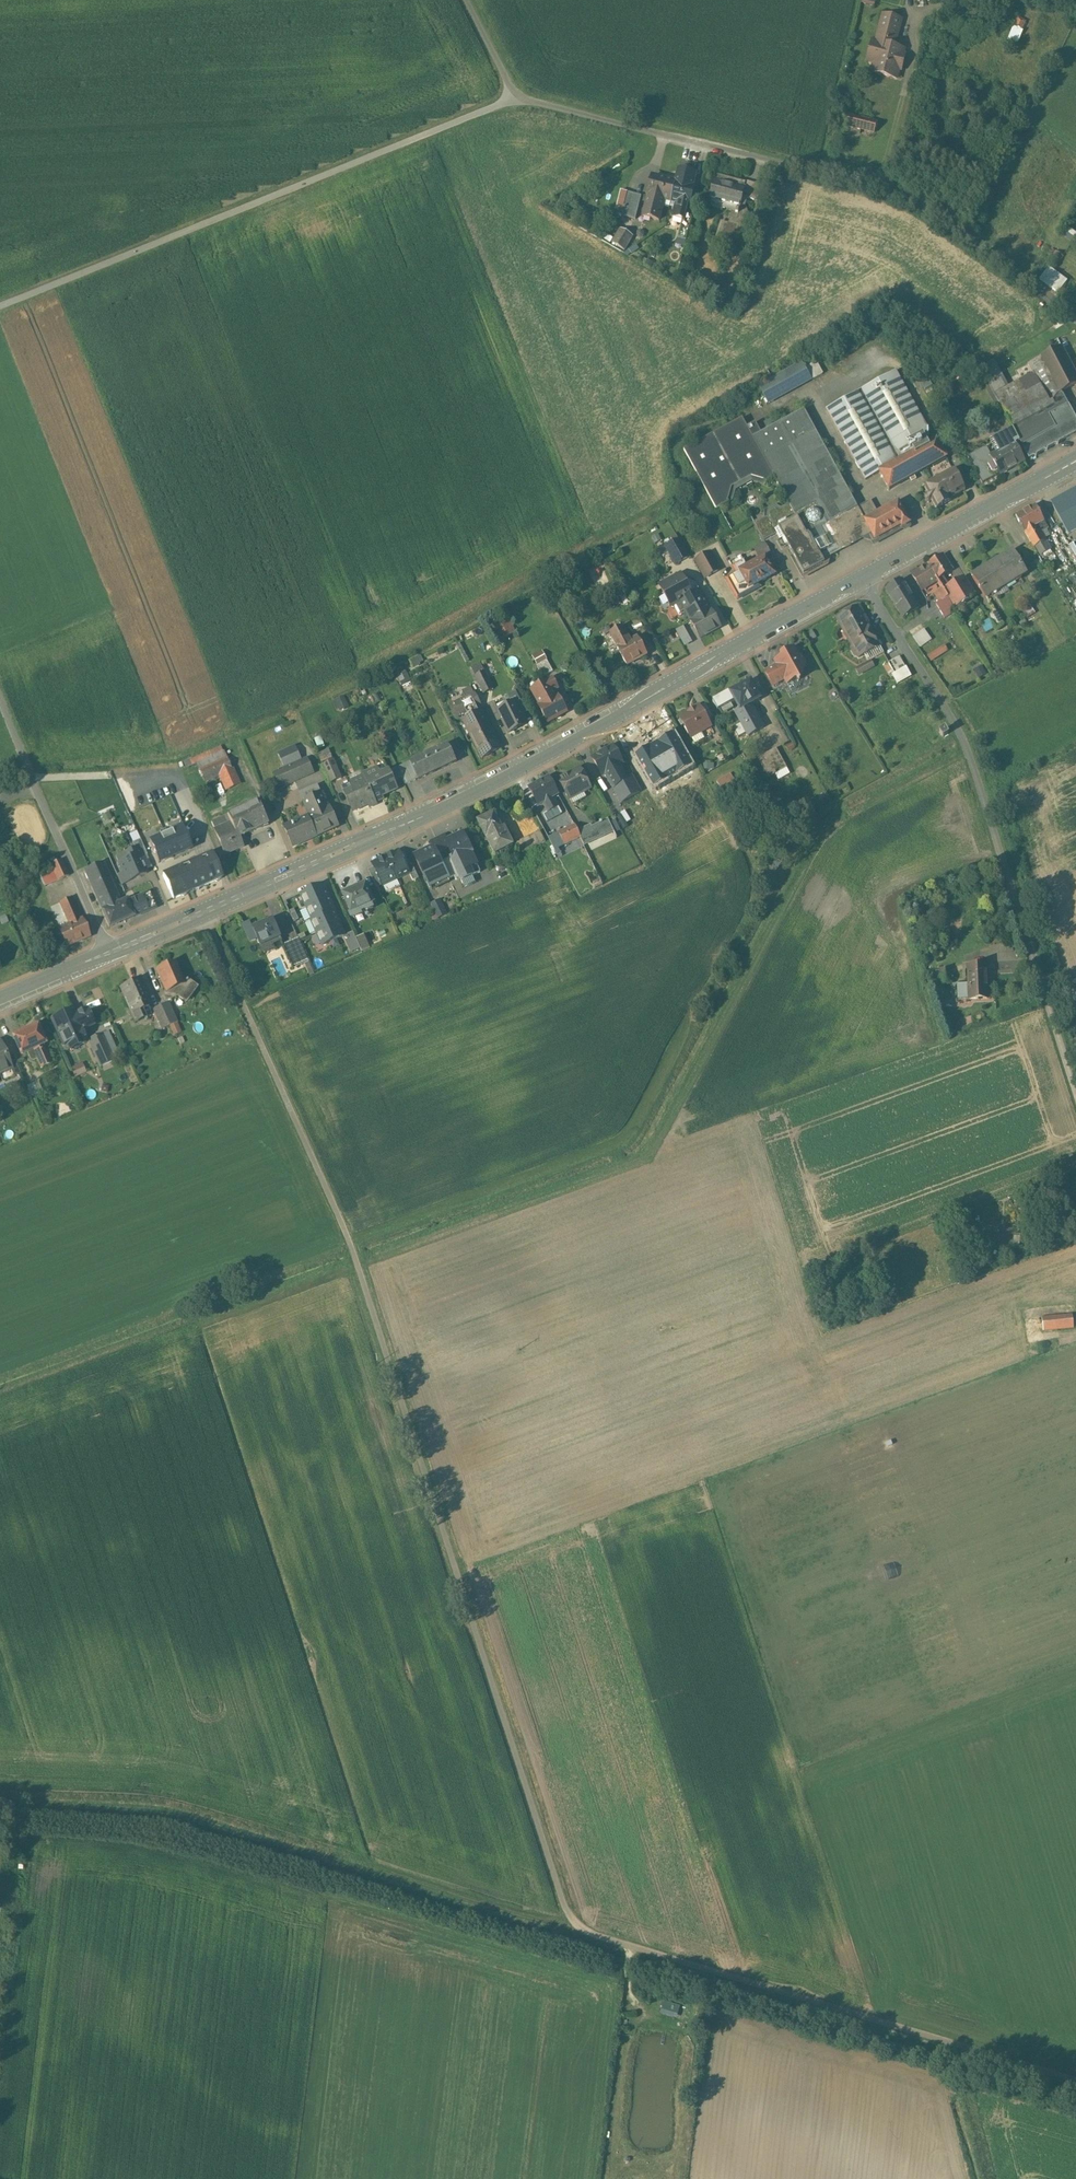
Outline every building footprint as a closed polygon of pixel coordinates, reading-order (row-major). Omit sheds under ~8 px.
[(885,36),(883,45),(872,42),(869,54),(876,56),(872,73),(895,80),(898,70),(900,70),(901,69),(898,69),(900,61),(897,60),(898,56),(904,57),(904,56),(902,56),(903,51),(893,48),(900,21),(883,16),(878,34),(885,36)] [(1018,19),(1013,28),(1020,31),(1024,22),(1018,19)] [(876,123),(847,116),(844,126),(874,134),(876,123)] [(695,175),(678,171),(675,183),(670,202),(676,203),(672,218),(681,220),(683,220),(684,216),(687,207),(689,207),(693,190),(689,189),(690,185),(692,186),(695,175)] [(675,183),(653,177),(642,217),(658,221),(663,201),(670,202),(675,183)] [(743,185),(716,178),(709,206),(731,212),(728,225),(736,227),(732,239),(740,241),(746,220),(745,219),(746,217),(747,215),(747,212),(746,210),(744,209),(747,199),(744,198),(741,197),(743,190),(742,190),(743,185)] [(761,186),(744,182),(743,185),(742,190),(743,190),(741,197),(744,198),(747,199),(757,201),(761,186)] [(640,199),(627,196),(628,193),(627,193),(621,216),(635,220),(640,199)] [(691,218),(684,216),(683,220),(681,220),(676,238),(685,241),(691,218)] [(728,225),(721,223),(713,246),(729,250),(732,239),(736,227),(728,225)] [(1072,240),(1075,234),(1075,233),(1069,227),(1064,234),(1072,240)] [(626,235),(618,231),(615,238),(623,242),(626,235)] [(1047,260),(1057,266),(1064,255),(1054,249),(1047,260)] [(1050,266),(1038,279),(1055,293),(1066,280),(1050,266)] [(1027,365),(1032,375),(994,396),(1021,446),(1055,428),(1048,415),(1068,404),(1061,393),(1075,385),(1075,376),(1061,347),(1027,365)] [(816,363),(805,368),(812,380),(822,375),(816,363)] [(801,364),(758,387),(767,403),(810,379),(801,364)] [(929,433),(895,372),(826,410),(865,481),(879,473),(888,490),(946,459),(936,440),(928,445),(923,436),(929,433)] [(932,386),(926,377),(919,381),(924,390),(932,386)] [(964,377),(953,384),(959,394),(970,386),(964,377)] [(1021,446),(1028,459),(1033,457),(1035,457),(1036,455),(1044,451),(1046,451),(1047,449),(1055,445),(1057,445),(1058,443),(1075,433),(1075,419),(1068,404),(1048,415),(1055,428),(1021,446)] [(857,508),(803,410),(760,434),(755,424),(747,428),(742,419),(683,451),(716,511),(728,504),(727,502),(731,489),(751,478),(764,482),(765,484),(774,479),(790,508),(794,516),(798,516),(804,527),(821,558),(869,531),(864,521),(861,515),(857,508)] [(772,419),(759,426),(762,431),(775,424),(772,419)] [(989,442),(996,454),(1014,444),(1007,432),(989,442)] [(996,454),(989,458),(999,475),(1024,462),(1023,461),(1014,444),(996,454)] [(953,470),(923,487),(927,496),(924,497),(928,504),(931,502),(935,510),(950,502),(949,499),(964,491),(953,470)] [(1052,506),(1068,535),(1075,530),(1075,493),(1052,506)] [(878,514),(870,501),(857,508),(861,515),(864,521),(878,514)] [(878,514),(864,521),(869,531),(875,541),(901,526),(902,528),(909,524),(898,503),(878,514)] [(1034,506),(1015,517),(1021,527),(1037,554),(1048,547),(1039,532),(1046,529),(1042,523),(1043,522),(1034,506)] [(794,516),(790,508),(780,513),(775,510),(768,513),(768,518),(768,519),(763,520),(753,524),(756,530),(770,522),(777,534),(780,540),(783,539),(804,527),(798,516),(794,516)] [(777,534),(770,522),(756,530),(763,542),(777,534)] [(821,558),(804,527),(783,539),(803,576),(824,564),(821,558)] [(688,558),(679,541),(666,548),(675,565),(688,558)] [(760,561),(748,568),(746,565),(739,569),(751,593),(760,588),(758,585),(774,576),(765,558),(771,555),(765,544),(755,550),(760,561)] [(1030,544),(1025,547),(1031,558),(1037,555),(1030,544)] [(1025,547),(1024,547),(1019,551),(1026,561),(1031,558),(1025,547)] [(719,571),(709,553),(695,561),(705,579),(719,571)] [(1013,553),(992,565),(1005,586),(1025,573),(1013,553)] [(942,556),(927,565),(937,581),(943,591),(949,587),(947,583),(946,584),(942,578),(952,571),(942,556)] [(927,566),(911,575),(921,591),(937,581),(927,565),(927,566)] [(1005,586),(992,565),(972,578),(985,599),(1005,586)] [(719,628),(699,592),(691,596),(680,575),(659,587),(668,603),(675,605),(674,608),(678,615),(681,616),(686,613),(700,639),(719,628)] [(975,595),(964,578),(959,582),(969,598),(975,595)] [(911,598),(901,581),(885,591),(895,608),(911,598)] [(953,608),(943,591),(937,581),(942,589),(934,594),(940,602),(936,605),(941,615),(953,608)] [(969,598),(959,582),(949,587),(943,591),(954,608),(969,598)] [(911,598),(895,608),(901,617),(917,607),(911,598)] [(858,608),(837,620),(858,659),(880,647),(858,608)] [(1004,625),(995,610),(987,615),(996,630),(1004,625)] [(492,623),(501,639),(516,632),(507,615),(492,623)] [(989,620),(982,624),(987,632),(994,628),(989,620)] [(631,642),(622,627),(606,636),(611,646),(614,645),(626,667),(647,656),(637,639),(631,642)] [(922,627),(911,636),(915,642),(926,633),(922,627)] [(931,661),(948,650),(944,644),(927,655),(931,661)] [(543,650),(533,654),(543,675),(552,671),(543,650)] [(798,658),(793,650),(781,656),(782,658),(775,662),(777,667),(784,680),(787,684),(795,680),(799,681),(804,664),(800,657),(798,658)] [(900,655),(884,663),(895,684),(911,676),(900,655)] [(874,667),(871,662),(856,670),(858,676),(874,667)] [(394,669),(402,684),(411,680),(403,664),(394,669)] [(784,680),(777,667),(765,673),(772,687),(784,680)] [(493,689),(484,672),(475,677),(483,694),(493,689)] [(551,680),(532,691),(540,706),(539,707),(548,723),(566,713),(557,697),(556,698),(552,692),(557,690),(551,680)] [(750,683),(731,694),(739,710),(737,711),(750,736),(764,729),(751,705),(760,700),(759,699),(763,697),(758,689),(754,691),(750,683)] [(518,691),(507,697),(511,706),(515,704),(522,700),(518,691)] [(474,693),(455,703),(461,716),(481,706),(474,693)] [(344,694),(333,699),(338,710),(349,705),(344,694)] [(528,712),(522,700),(515,704),(521,716),(528,712)] [(521,716),(515,704),(511,706),(497,713),(508,735),(526,726),(521,716)] [(713,719),(705,705),(699,708),(707,723),(713,719)] [(699,708),(698,708),(680,719),(685,728),(684,730),(688,736),(690,736),(691,739),(710,728),(707,723),(699,708)] [(478,714),(463,722),(482,758),(499,750),(490,733),(488,734),(478,714)] [(710,728),(691,739),(695,745),(713,734),(710,728)] [(945,729),(939,732),(942,738),(948,735),(945,729)] [(672,737),(637,757),(655,788),(690,768),(672,737)] [(447,746),(410,763),(418,781),(455,763),(447,746)] [(612,748),(593,759),(603,775),(605,774),(621,802),(638,793),(631,779),(626,781),(618,767),(621,765),(612,748)] [(775,749),(753,761),(761,776),(783,763),(775,749)] [(223,753),(197,764),(200,770),(225,759),(223,753)] [(225,759),(200,770),(206,782),(219,776),(230,771),(225,759)] [(307,759),(287,767),(294,781),(313,773),(307,759)] [(334,760),(322,765),(330,783),(342,778),(334,760)] [(287,767),(274,773),(281,787),(294,781),(287,767)] [(387,773),(380,776),(376,769),(363,775),(364,777),(376,803),(382,800),(381,798),(396,792),(387,773)] [(230,771),(219,776),(226,790),(238,785),(231,770),(230,771)] [(589,788),(579,771),(559,782),(569,799),(581,792),(583,793),(588,791),(588,788),(589,788)] [(730,774),(717,782),(721,790),(735,782),(730,774)] [(364,777),(351,784),(354,791),(345,795),(353,812),(367,806),(369,809),(376,805),(376,803),(364,777)] [(548,778),(528,789),(538,806),(543,803),(548,813),(543,816),(547,823),(562,814),(553,798),(558,795),(548,778)] [(317,787),(300,795),(309,817),(308,818),(316,836),(338,827),(329,808),(322,793),(320,794),(317,787)] [(259,802),(226,816),(229,824),(215,831),(224,855),(241,847),(237,838),(269,824),(259,802)] [(515,804),(477,822),(492,853),(530,835),(515,804)] [(308,818),(285,828),(293,847),(316,836),(308,818)] [(608,821),(591,829),(591,827),(578,833),(580,838),(584,846),(613,832),(608,821)] [(575,826),(558,833),(564,846),(580,838),(578,833),(575,826)] [(182,829),(150,843),(159,863),(191,849),(182,829)] [(472,854),(463,834),(446,841),(445,842),(448,848),(453,859),(446,862),(455,881),(460,879),(461,882),(480,873),(471,855),(472,854)] [(444,836),(436,840),(442,851),(448,848),(445,842),(446,841),(444,836)] [(136,849),(140,859),(147,856),(140,840),(133,843),(136,849)] [(436,840),(430,843),(433,848),(434,848),(436,853),(442,851),(436,840)] [(436,853),(434,848),(433,848),(414,857),(423,878),(443,869),(436,853)] [(127,859),(119,863),(127,882),(147,874),(140,859),(136,849),(125,854),(127,859)] [(390,855),(386,857),(397,880),(410,873),(405,864),(399,852),(391,856),(390,855)] [(211,856),(163,877),(173,900),(221,879),(211,856)] [(382,860),(373,864),(383,886),(397,880),(386,857),(382,859),(382,860)] [(68,876),(61,860),(49,866),(57,882),(68,876)] [(411,861),(405,864),(410,873),(413,881),(419,879),(411,861)] [(121,903),(104,864),(85,872),(102,912),(121,903)] [(443,869),(423,878),(429,890),(449,881),(443,869)] [(307,908),(329,898),(323,885),(301,895),(307,908)] [(365,885),(343,895),(351,913),(357,911),(358,914),(365,911),(366,912),(373,909),(371,904),(373,903),(365,885)] [(155,908),(148,894),(134,900),(134,901),(135,905),(129,907),(134,917),(155,908)] [(311,921),(335,910),(329,898),(307,908),(312,920),(311,920),(311,921)] [(430,903),(438,917),(447,912),(439,898),(430,903)] [(70,899),(59,904),(69,926),(58,931),(65,947),(89,937),(82,920),(80,921),(70,899)] [(121,903),(102,912),(109,928),(133,917),(126,901),(121,903)] [(317,933),(339,923),(334,911),(335,911),(335,910),(311,921),(317,933)] [(273,921),(253,929),(257,940),(260,947),(280,938),(273,921)] [(250,943),(257,940),(253,929),(249,922),(242,925),(250,943)] [(339,923),(317,933),(323,946),(345,936),(339,923)] [(365,932),(367,940),(376,938),(374,930),(365,932)] [(360,949),(353,933),(343,938),(351,953),(360,949)] [(309,962),(298,938),(283,945),(294,969),(309,962)] [(157,971),(166,992),(165,993),(164,995),(164,996),(164,998),(165,999),(166,1000),(168,1001),(170,1000),(177,998),(186,1004),(198,987),(187,979),(183,981),(175,963),(157,971)] [(986,967),(968,967),(969,988),(987,988),(986,967)] [(949,970),(940,971),(941,982),(950,981),(949,970)] [(139,980),(120,989),(132,1015),(151,1007),(139,980)] [(987,988),(969,988),(969,1000),(987,999),(987,988)] [(168,1004),(160,1007),(168,1027),(176,1024),(168,1004)] [(168,1027),(160,1007),(152,1010),(161,1031),(168,1027)] [(72,1011),(63,1015),(62,1015),(63,1015),(60,1016),(51,1020),(62,1046),(72,1042),(75,1048),(86,1043),(81,1031),(92,1026),(85,1010),(74,1015),(72,1011)] [(44,1044),(37,1027),(13,1038),(20,1054),(28,1051),(30,1055),(33,1053),(39,1068),(50,1063),(42,1045),(44,1044)] [(115,1050),(107,1033),(102,1035),(109,1052),(115,1050)] [(102,1035),(88,1042),(99,1068),(113,1061),(109,1052),(102,1035)] [(0,1045),(0,1074),(10,1069),(11,1069),(8,1064),(0,1045)] [(20,1075),(14,1061),(8,1064),(11,1069),(10,1069),(14,1077),(20,1075)] [(81,1065),(71,1070),(75,1077),(85,1073),(81,1065)] [(33,1084),(27,1087),(31,1097),(37,1094),(33,1084)] [(1013,1230),(998,1229),(997,1242),(1013,1243),(1013,1230)] [(1072,1315),(1042,1318),(1043,1331),(1074,1328),(1072,1315)] [(681,2006),(664,2001),(661,2013),(677,2018),(681,2006)]
